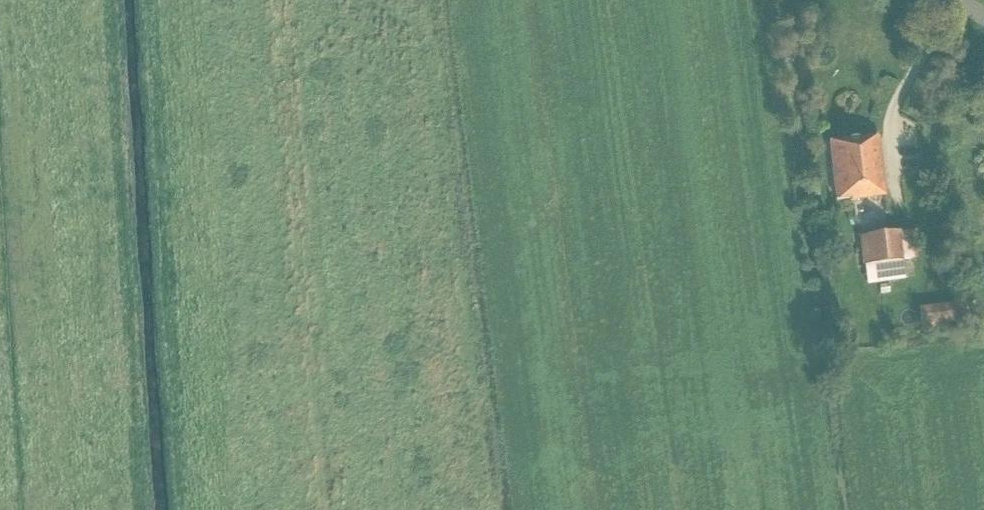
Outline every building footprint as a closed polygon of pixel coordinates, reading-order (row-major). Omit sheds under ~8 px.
[(850,198),(885,194),(877,135),(829,141),(836,198),(850,196),(850,198)] [(863,264),(864,264),(866,273),(872,272),(873,283),(904,279),(902,259),(908,259),(904,229),(859,235),(863,264)] [(969,323),(966,300),(919,306),(922,328),(969,323)]
